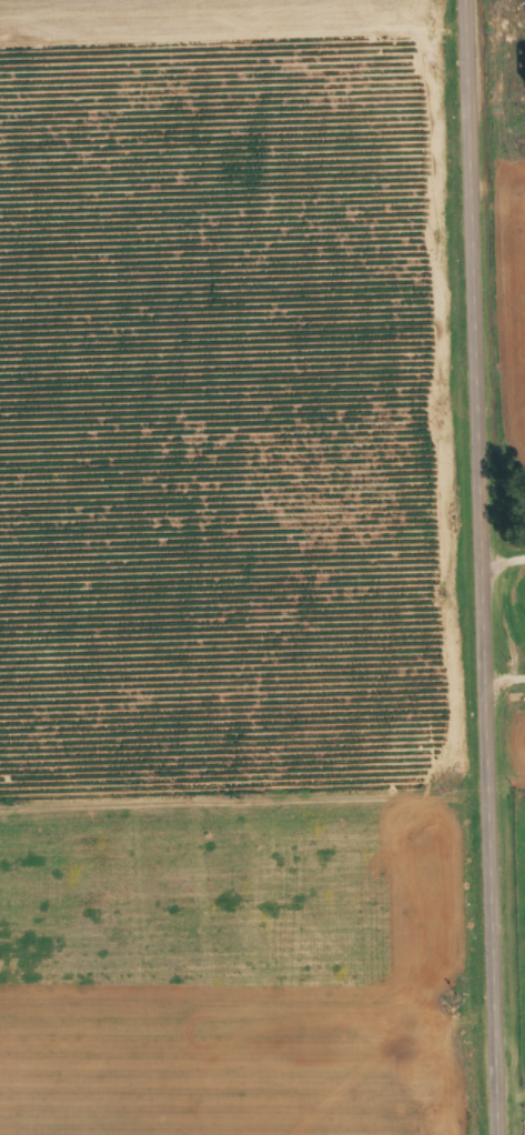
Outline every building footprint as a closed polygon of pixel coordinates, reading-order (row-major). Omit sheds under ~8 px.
[(512,6),(502,6),(502,30),(512,30),(512,6)]
